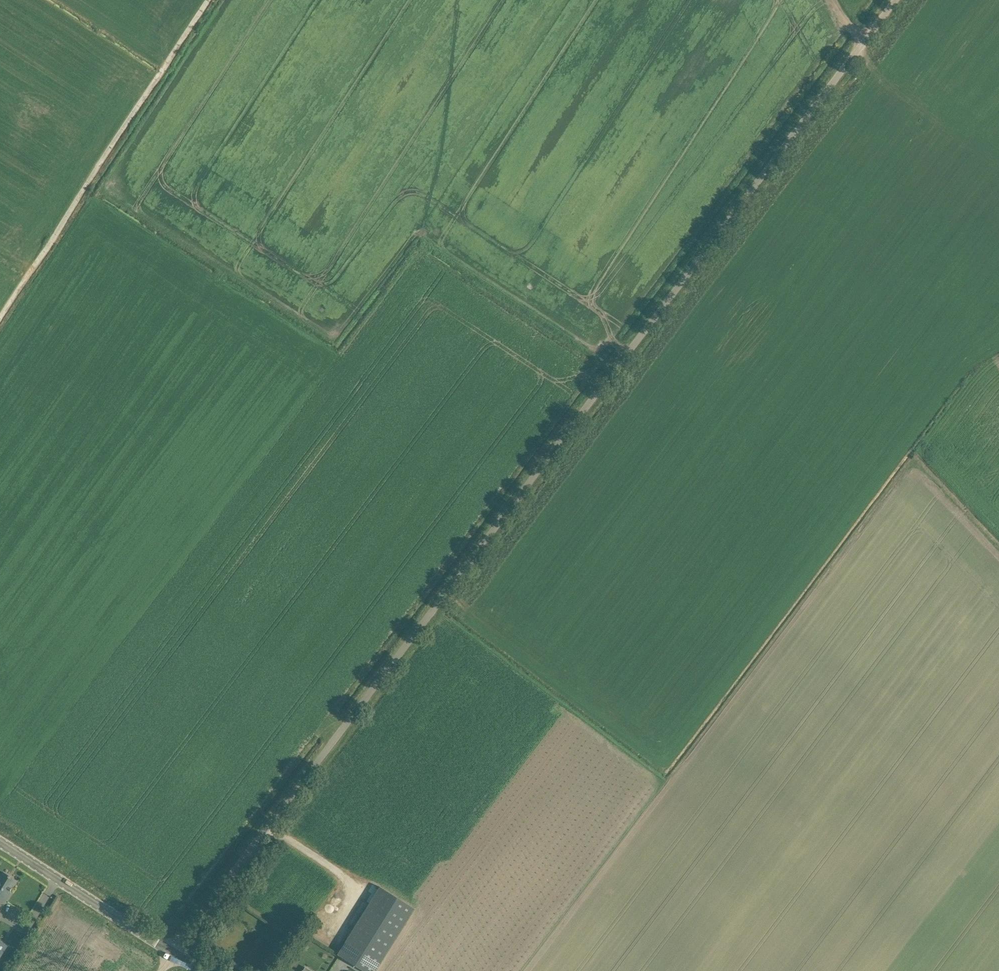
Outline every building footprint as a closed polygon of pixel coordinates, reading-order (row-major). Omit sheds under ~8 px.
[(5,903),(11,893),(9,892),(17,880),(4,872),(0,877),(0,900),(5,903)] [(380,886),(338,954),(365,970),(376,970),(415,908),(380,886)] [(8,945),(0,940),(0,959),(8,945)]
